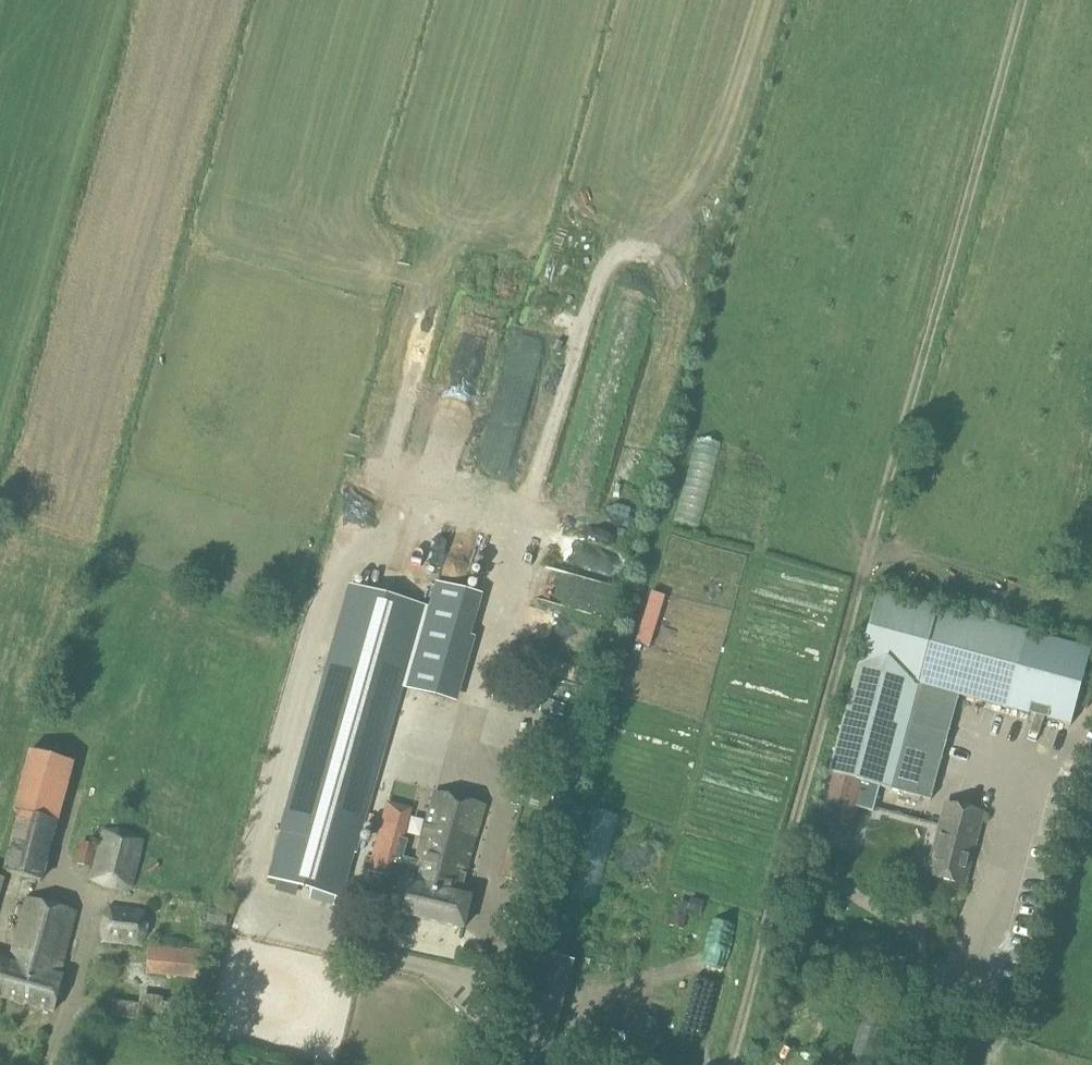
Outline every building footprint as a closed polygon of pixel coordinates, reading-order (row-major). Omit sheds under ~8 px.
[(282,838),(270,879),(278,882),(276,889),(295,894),(297,887),(311,891),(335,898),(340,899),(353,853),(355,854),(402,689),(406,690),(428,606),(349,584),(281,832),(283,833),(282,838)] [(830,773),(811,841),(832,846),(844,804),(856,808),(873,812),(880,787),(889,789),(930,800),(958,695),(1006,708),(1070,725),(1091,649),(1027,632),(878,592),(830,773)] [(425,624),(407,687),(450,699),(467,636),(425,624)] [(497,678),(493,697),(508,700),(507,703),(538,710),(543,688),(497,678)] [(563,716),(566,705),(553,701),(549,712),(563,716)] [(563,773),(573,741),(543,731),(541,730),(531,763),(563,773)] [(31,751),(21,787),(64,798),(73,762),(31,751)] [(366,856),(363,866),(370,868),(369,871),(400,879),(392,909),(463,929),(470,898),(459,896),(485,806),(434,793),(414,862),(402,858),(406,841),(402,840),(388,836),(380,834),(379,834),(373,858),(366,856)] [(926,875),(963,884),(981,813),(945,803),(926,875)] [(20,811),(4,871),(8,872),(42,881),(58,821),(20,811)] [(104,829),(90,880),(104,889),(118,892),(133,889),(145,840),(131,832),(119,829),(104,829)] [(78,864),(91,867),(96,847),(82,844),(78,864)] [(151,874),(160,867),(156,861),(146,868),(151,874)] [(528,868),(504,862),(500,877),(524,883),(528,868)] [(382,894),(364,889),(359,909),(378,913),(382,894)] [(689,914),(699,917),(700,917),(704,902),(691,898),(687,914),(689,914)] [(9,980),(4,998),(55,1013),(66,974),(59,972),(76,913),(30,900),(26,899),(10,956),(14,957),(12,963),(14,963),(12,969),(15,970),(12,981),(9,980)] [(104,944),(140,947),(149,934),(151,923),(146,910),(110,906),(102,917),(100,931),(104,944)] [(229,911),(211,908),(208,922),(226,926),(229,911)] [(671,925),(683,929),(687,917),(675,913),(671,925)] [(147,974),(199,980),(202,951),(150,945),(147,974)] [(14,957),(10,956),(3,954),(1,960),(0,960),(0,997),(4,998),(9,980),(12,981),(15,970),(12,969),(14,963),(12,963),(14,957)] [(137,1020),(139,1004),(113,1000),(111,1017),(137,1020)] [(159,1026),(187,1031),(191,1032),(195,1013),(196,1008),(163,1002),(159,1026)] [(850,1064),(873,1064),(886,1019),(864,1012),(848,1064),(850,1064)]
